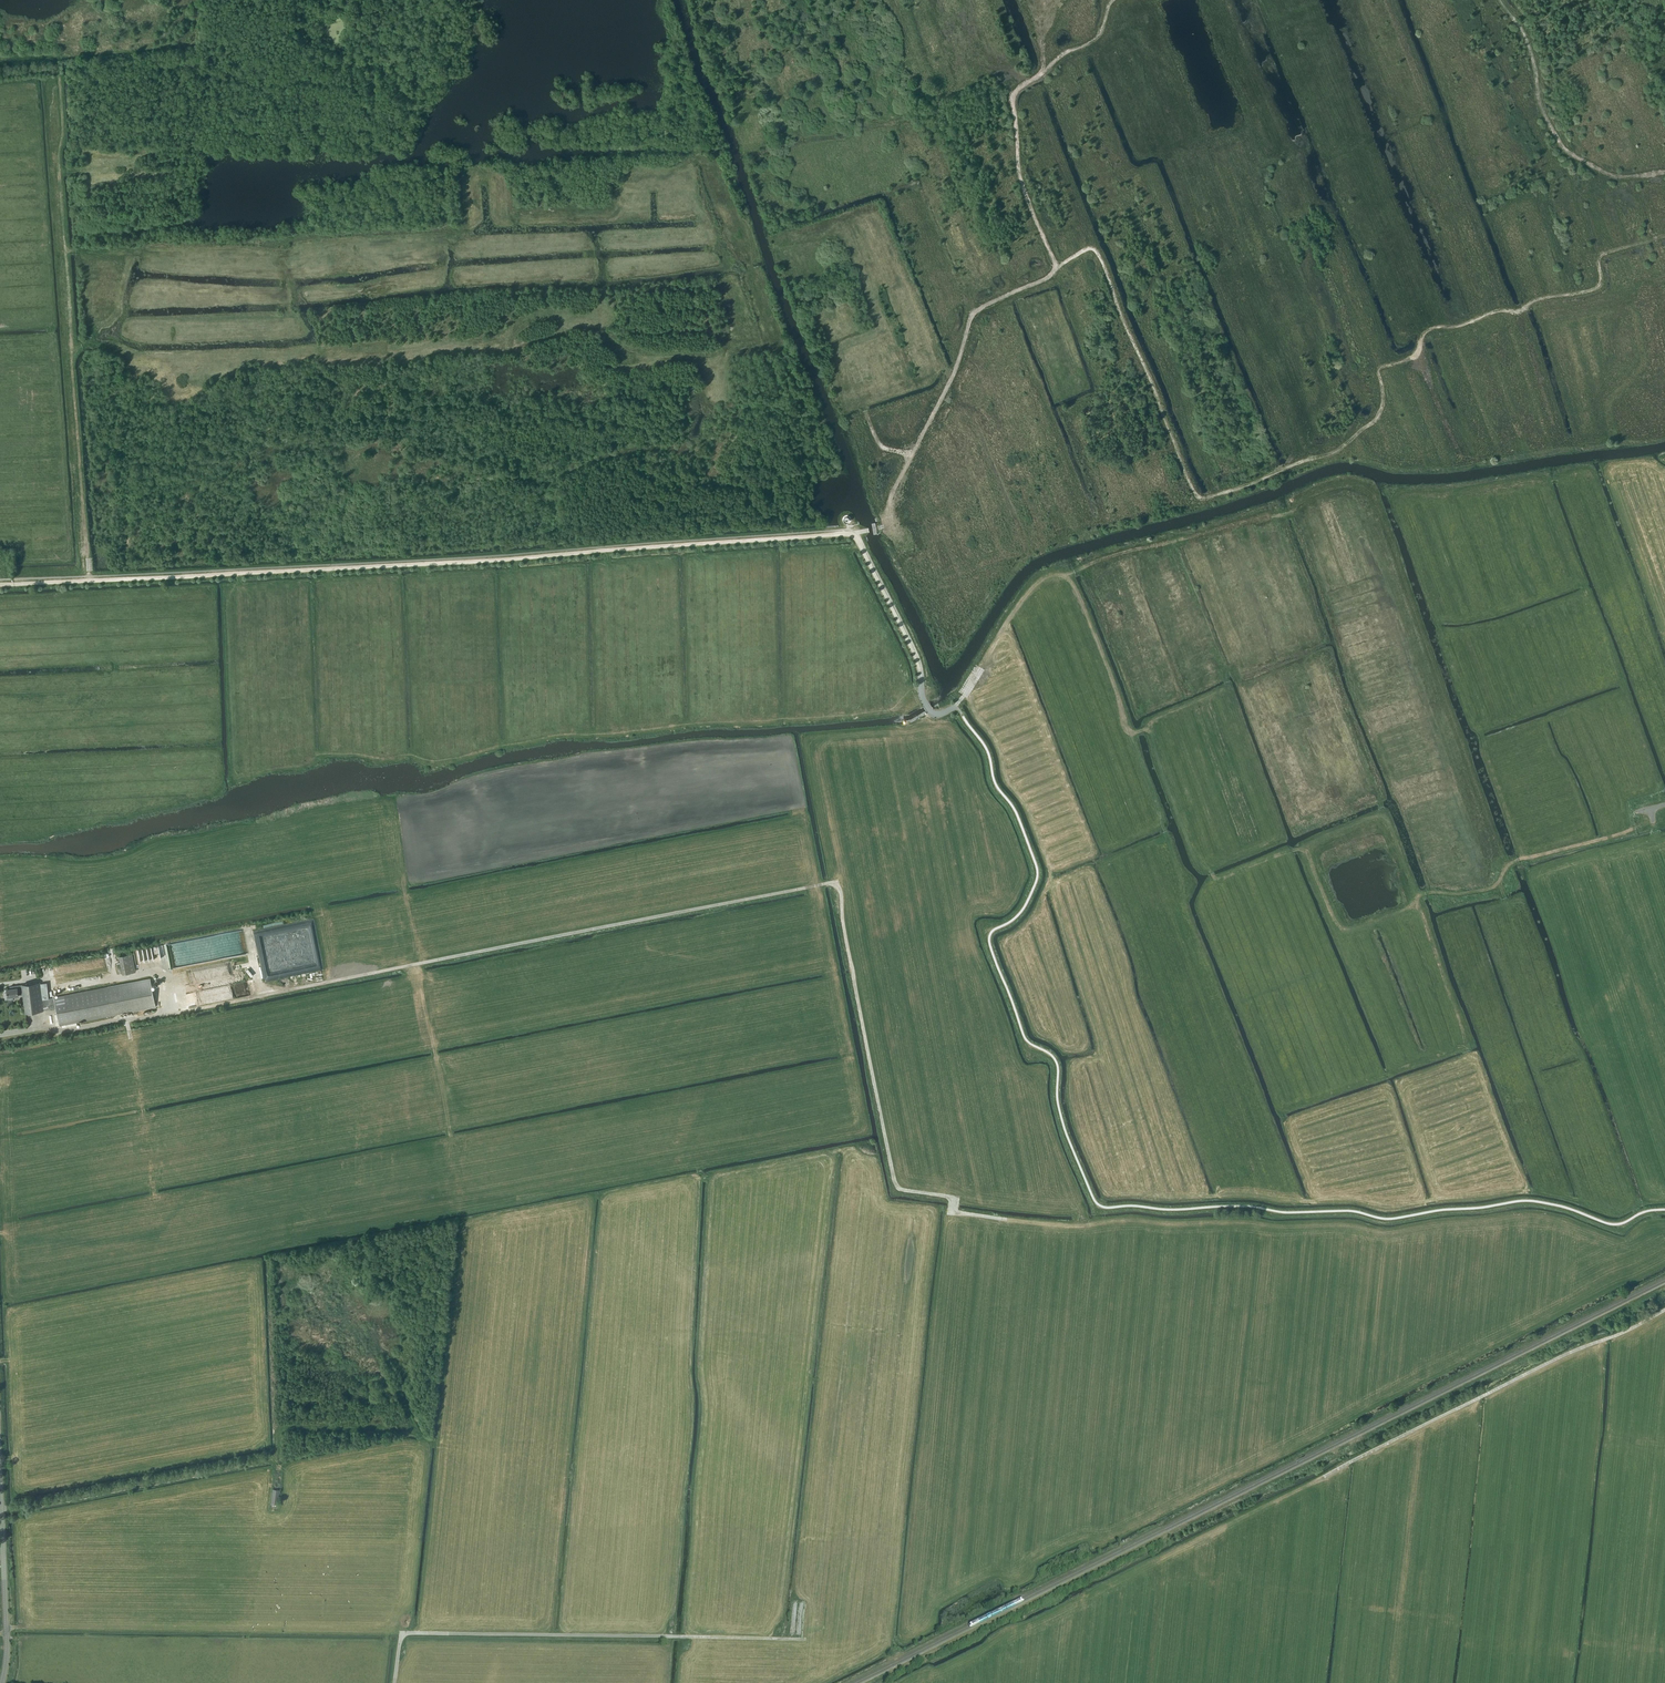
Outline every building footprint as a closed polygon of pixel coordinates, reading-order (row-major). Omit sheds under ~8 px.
[(122,973),(135,971),(131,953),(118,956),(122,973)] [(13,996),(18,995),(18,992),(23,992),(26,1012),(43,1010),(56,1008),(60,1025),(156,1005),(150,977),(106,986),(48,998),(46,982),(40,983),(40,982),(22,984),(10,986),(10,988),(7,989),(7,992),(5,993),(6,999),(13,998),(13,996)] [(278,1505),(280,1490),(273,1489),(271,1504),(278,1505)]
